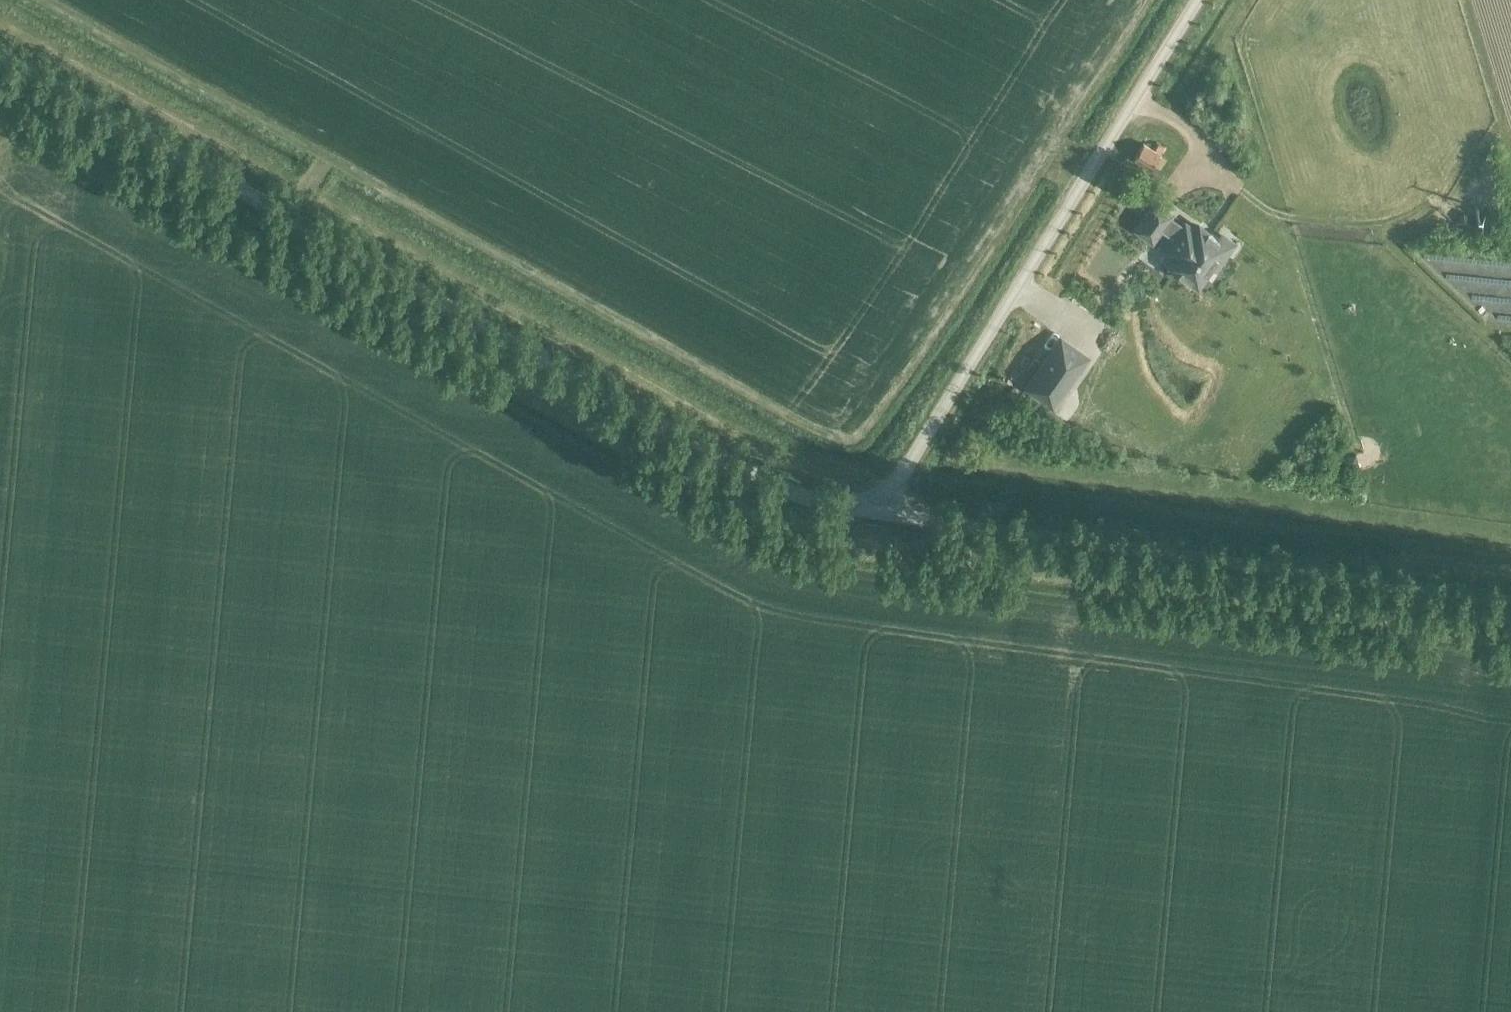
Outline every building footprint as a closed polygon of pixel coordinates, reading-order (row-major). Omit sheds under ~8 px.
[(1143,144),(1133,159),(1149,169),(1162,148),(1156,144),(1152,150),(1143,144)] [(1155,206),(1146,219),(1159,229),(1176,241),(1169,251),(1182,260),(1176,269),(1198,285),(1212,265),(1217,268),(1226,256),(1221,252),(1227,244),(1210,232),(1209,234),(1198,226),(1193,233),(1168,215),(1155,206)] [(1462,212),(1455,221),(1467,230),(1474,220),(1462,212)] [(1053,350),(1027,387),(1052,405),(1078,368),(1053,350)]
